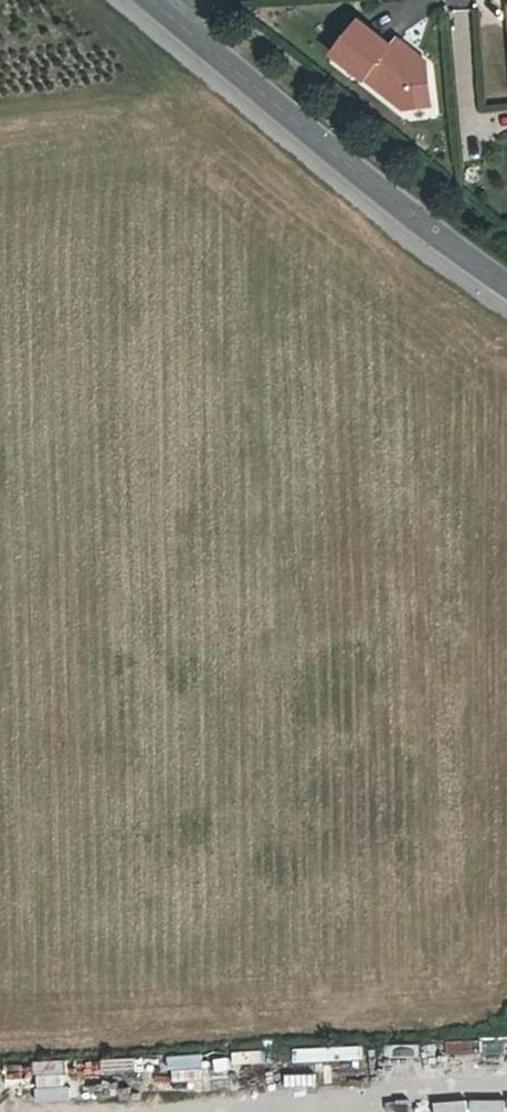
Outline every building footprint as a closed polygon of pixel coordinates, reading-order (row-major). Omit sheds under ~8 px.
[(398,96),(400,109),(431,103),(424,66),(410,69),(402,62),(409,54),(393,40),(388,47),(356,22),(330,56),(362,80),(368,73),(398,96)] [(424,66),(409,54),(402,62),(410,69),(424,66)] [(362,80),(400,109),(398,96),(368,73),(362,80)]
